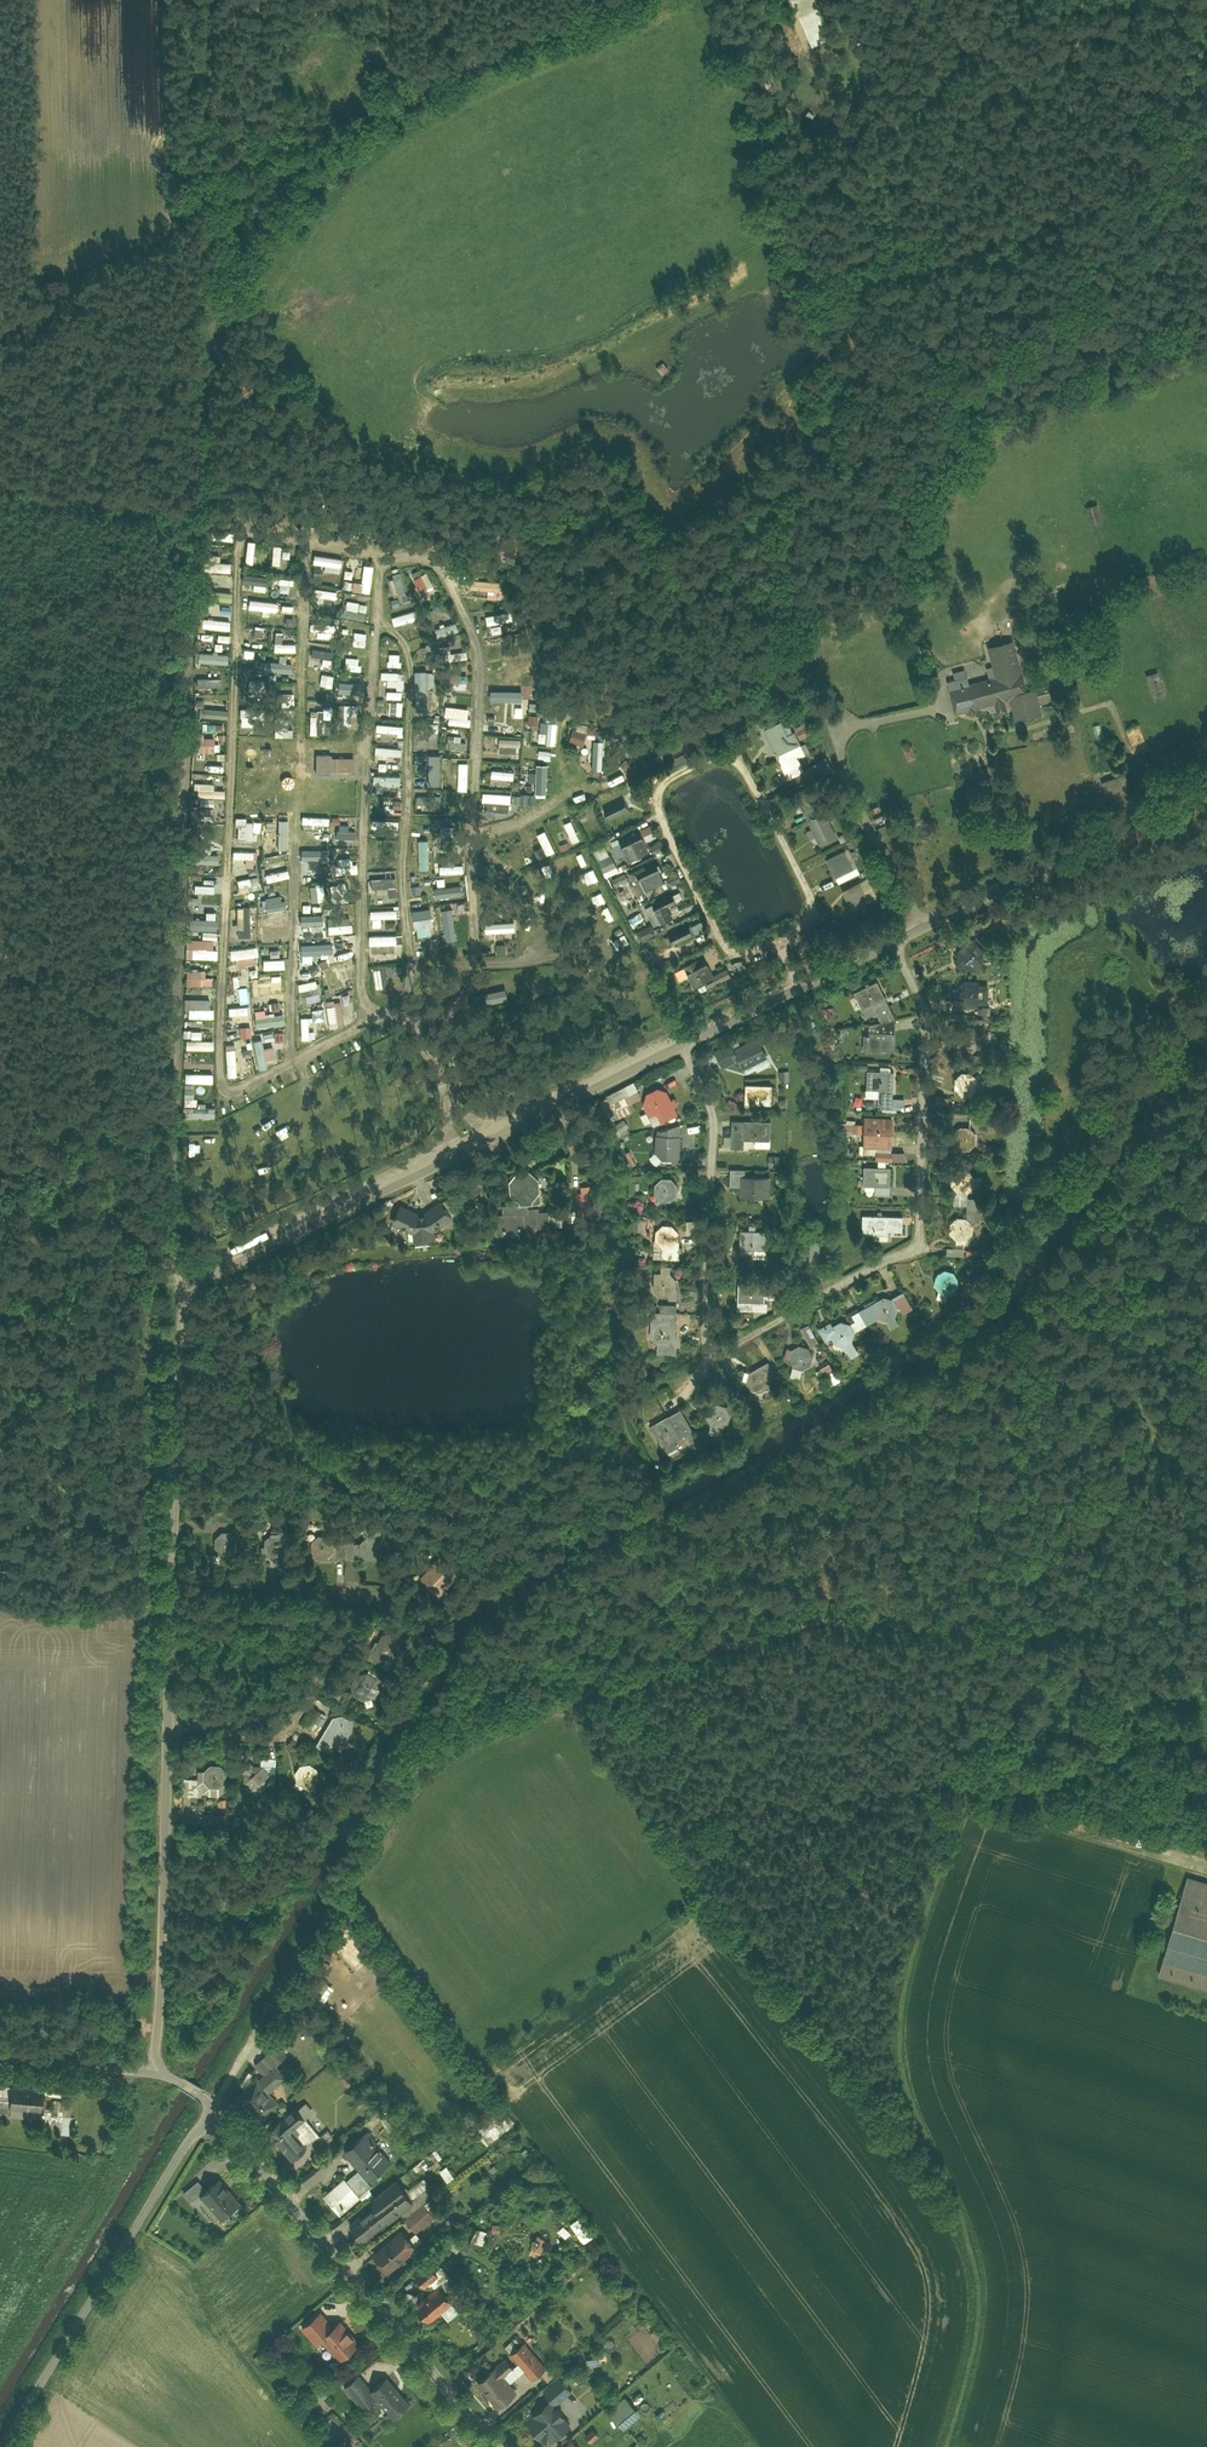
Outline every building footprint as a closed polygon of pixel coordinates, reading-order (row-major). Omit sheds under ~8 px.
[(813,46),(831,38),(815,0),(793,0),(813,46)] [(1086,507),(1089,522),(1102,520),(1099,504),(1086,507)] [(212,530),(211,538),(233,541),(234,532),(212,530)] [(254,563),(254,541),(246,541),(246,563),(254,563)] [(273,565),(281,565),(282,545),(273,545),(273,565)] [(313,555),(313,563),(324,564),(324,571),(340,571),(341,556),(313,555)] [(205,562),(205,572),(232,572),(232,562),(205,562)] [(352,581),(352,591),(372,592),(373,565),(362,564),(361,581),(352,581)] [(413,578),(421,596),(436,590),(428,572),(413,578)] [(233,574),(204,573),(204,584),(232,585),(233,574)] [(396,604),(408,601),(402,574),(391,576),(396,604)] [(253,591),(267,591),(268,575),(242,575),(242,583),(253,584),(253,591)] [(471,589),(501,589),(501,580),(471,580),(471,589)] [(334,605),(335,590),(314,589),(314,596),(319,596),(318,604),(334,605)] [(204,591),(204,600),(233,601),(233,591),(204,591)] [(276,612),(277,603),(250,599),(248,608),(276,612)] [(363,619),(363,612),(359,612),(359,601),(347,601),(346,618),(363,619)] [(431,614),(441,610),(438,605),(428,609),(431,614)] [(513,611),(486,616),(487,624),(514,620),(513,611)] [(409,612),(392,618),(395,626),(411,620),(409,612)] [(199,617),(198,627),(230,631),(231,621),(199,617)] [(438,638),(460,631),(457,621),(435,629),(438,638)] [(255,626),(254,636),(262,637),(263,627),(255,626)] [(274,634),(274,651),(296,651),(296,643),(282,643),(282,634),(274,634)] [(262,649),(263,642),(253,641),(252,648),(262,649)] [(1015,643),(994,648),(1001,677),(968,685),(954,688),(960,712),(1014,699),(1020,721),(1049,714),(1044,693),(1037,688),(1028,690),(1015,643)] [(441,646),(442,660),(452,659),(451,646),(441,646)] [(322,658),(321,665),(330,666),(333,651),(312,648),(310,655),(322,658)] [(453,653),(454,660),(469,657),(468,650),(453,653)] [(198,663),(228,663),(228,653),(198,653),(198,663)] [(390,666),(400,665),(400,653),(390,653),(390,666)] [(360,670),(360,657),(345,657),(345,670),(360,670)] [(260,671),(291,672),(292,662),(260,661),(260,671)] [(414,670),(416,710),(428,710),(427,670),(414,670)] [(966,671),(947,675),(950,689),(954,688),(968,685),(966,671)] [(1159,671),(1147,674),(1153,701),(1165,698),(1159,671)] [(387,679),(387,687),(405,687),(405,672),(381,672),(381,679),(387,679)] [(333,687),(334,675),(321,673),(320,686),(333,687)] [(444,673),(444,688),(467,688),(467,673),(444,673)] [(215,677),(197,677),(197,686),(214,686),(215,677)] [(363,683),(337,683),(337,693),(363,693),(363,683)] [(387,690),(386,697),(402,698),(403,692),(387,690)] [(295,706),(295,693),(278,693),(278,706),(295,706)] [(389,701),(389,714),(403,714),(403,701),(389,701)] [(331,719),(331,706),(311,707),(311,715),(316,715),(316,720),(331,719)] [(471,725),(472,718),(468,718),(468,707),(446,706),(445,716),(449,716),(449,724),(471,725)] [(228,717),(228,708),(202,708),(202,717),(228,717)] [(265,725),(265,710),(241,709),(241,725),(265,725)] [(539,724),(539,714),(528,714),(528,724),(539,724)] [(274,736),(289,736),(289,718),(274,718),(274,736)] [(540,730),(547,731),(547,743),(557,744),(558,721),(541,721),(540,730)] [(784,721),(768,729),(791,777),(808,769),(801,756),(809,752),(799,731),(791,735),(784,721)] [(376,731),(404,735),(405,726),(377,722),(376,731)] [(440,730),(440,722),(422,723),(422,731),(440,730)] [(573,728),(569,741),(584,745),(587,732),(573,728)] [(214,752),(214,736),(203,736),(203,732),(194,732),(193,752),(214,752)] [(467,749),(467,742),(462,742),(462,736),(449,736),(448,749),(467,749)] [(521,746),(522,738),(499,738),(499,753),(517,753),(517,746),(521,746)] [(592,768),(602,769),(603,739),(593,739),(592,768)] [(403,755),(403,748),(376,746),(375,754),(403,755)] [(914,747),(904,750),(907,761),(917,758),(914,747)] [(354,772),(354,757),(331,757),(331,754),(315,754),(315,772),(354,772)] [(428,754),(428,785),(441,785),(441,754),(428,754)] [(458,790),(469,790),(469,762),(459,762),(458,790)] [(192,763),(192,772),(224,772),(224,763),(192,763)] [(535,793),(547,793),(547,764),(535,764),(535,793)] [(515,778),(515,770),(492,770),(492,779),(515,778)] [(373,775),(373,785),(401,785),(401,775),(373,775)] [(1124,775),(1103,782),(1110,808),(1133,799),(1124,775)] [(225,797),(225,789),(214,789),(214,783),(197,783),(197,797),(225,797)] [(809,821),(829,811),(825,803),(820,805),(813,789),(797,796),(809,821)] [(510,811),(511,793),(483,792),(483,811),(510,811)] [(602,807),(608,820),(628,811),(622,798),(602,807)] [(882,806),(869,809),(873,825),(880,823),(879,818),(884,817),(882,806)] [(213,807),(191,809),(192,821),(214,819),(213,807)] [(829,811),(809,821),(820,844),(836,837),(831,827),(836,825),(829,811)] [(246,822),(245,817),(236,817),(237,840),(260,839),(259,822),(246,822)] [(382,819),(381,826),(399,829),(400,821),(382,819)] [(571,819),(563,823),(573,842),(581,838),(571,819)] [(435,836),(445,838),(448,822),(439,820),(435,836)] [(338,838),(356,838),(356,824),(338,824),(338,838)] [(534,849),(538,858),(556,850),(546,829),(537,833),(542,845),(534,849)] [(619,841),(629,861),(648,852),(639,832),(619,841)] [(418,840),(419,869),(431,868),(429,840),(418,840)] [(377,864),(386,864),(386,857),(398,857),(398,842),(377,841),(377,864)] [(658,842),(650,845),(653,853),(661,850),(658,842)] [(606,845),(594,851),(600,865),(613,859),(606,845)] [(301,850),(302,867),(315,867),(315,872),(332,872),(332,874),(358,873),(357,864),(331,865),(330,848),(301,850)] [(847,848),(829,857),(839,877),(857,868),(847,848)] [(245,867),(255,867),(255,851),(233,851),(233,858),(245,858),(245,867)] [(584,852),(578,854),(582,866),(588,864),(584,852)] [(193,862),(218,863),(219,853),(193,853),(193,862)] [(462,855),(440,857),(442,873),(463,872),(462,855)] [(606,877),(619,871),(614,860),(601,866),(606,877)] [(654,863),(628,873),(633,886),(637,895),(663,884),(654,863)] [(287,869),(265,874),(266,882),(289,877),(287,869)] [(261,888),(259,875),(236,880),(239,892),(261,888)] [(371,887),(388,886),(389,896),(398,895),(397,877),(371,878),(371,887)] [(864,881),(847,889),(856,908),(873,899),(864,881)] [(219,898),(220,882),(190,882),(190,890),(200,890),(200,898),(219,898)] [(347,885),(330,886),(331,902),(348,902),(347,885)] [(463,895),(462,886),(434,888),(435,897),(463,895)] [(637,895),(633,886),(616,893),(623,909),(640,902),(637,895)] [(542,888),(536,900),(546,904),(552,893),(542,888)] [(285,907),(284,900),(279,900),(278,895),(265,897),(266,910),(285,907)] [(672,895),(644,908),(653,927),(672,918),(668,909),(677,905),(672,895)] [(615,904),(603,909),(608,922),(620,918),(615,904)] [(249,906),(236,907),(237,937),(251,936),(249,906)] [(444,939),(455,938),(453,908),(443,908),(444,939)] [(397,909),(369,910),(370,918),(397,917),(397,909)] [(415,923),(433,921),(432,909),(414,911),(415,923)] [(323,924),(322,914),(300,915),(300,925),(323,924)] [(328,932),(351,931),(350,917),(327,918),(328,932)] [(217,929),(217,919),(188,918),(188,929),(217,929)] [(516,930),(515,921),(485,922),(485,932),(516,930)] [(674,946),(694,937),(688,923),(667,933),(674,946)] [(285,924),(262,926),(262,941),(286,940),(285,924)] [(431,927),(418,930),(420,939),(433,936),(431,927)] [(396,944),(396,934),(369,935),(369,944),(396,944)] [(218,949),(213,949),(213,939),(186,939),(186,958),(218,959),(218,949)] [(331,942),(300,944),(301,962),(312,961),(312,954),(332,953),(331,942)] [(695,943),(681,948),(683,953),(697,948),(695,943)] [(967,944),(961,951),(960,961),(966,968),(977,967),(983,962),(984,952),(978,944),(967,944)] [(258,947),(230,948),(231,958),(236,958),(236,966),(255,965),(254,955),(258,955),(258,947)] [(691,983),(715,972),(707,953),(683,965),(691,983)] [(285,967),(285,958),(263,959),(263,968),(285,967)] [(374,966),(376,988),(391,987),(389,965),(374,966)] [(213,985),(212,977),(206,977),(206,969),(186,970),(187,986),(213,985)] [(305,993),(306,1002),(319,1000),(317,980),(297,982),(299,993),(305,993)] [(881,980),(857,991),(869,1017),(893,1004),(881,980)] [(967,981),(961,989),(960,998),(966,1005),(977,1005),(983,999),(984,989),(978,981),(967,981)] [(261,987),(254,987),(254,996),(282,994),(281,985),(272,985),(272,982),(261,983),(261,987)] [(209,1008),(209,998),(185,998),(185,1007),(189,1007),(189,1017),(214,1017),(214,1008),(209,1008)] [(327,1001),(328,1027),(343,1027),(342,1000),(327,1001)] [(273,1011),(281,1009),(278,1001),(270,1003),(273,1011)] [(228,1007),(229,1014),(250,1013),(250,1005),(228,1007)] [(284,1025),(283,1014),(264,1014),(264,1008),(254,1009),(255,1026),(284,1025)] [(325,1020),(324,1008),(312,1009),(313,1021),(325,1020)] [(899,1016),(872,1022),(872,1031),(867,1031),(867,1048),(898,1049),(899,1016)] [(309,1039),(308,1017),(300,1017),(301,1040),(309,1039)] [(965,1018),(958,1025),(958,1035),(963,1042),(975,1041),(981,1036),(982,1026),(976,1018),(965,1018)] [(240,1026),(240,1037),(251,1037),(251,1026),(240,1026)] [(274,1031),(274,1041),(285,1041),(285,1031),(274,1031)] [(762,1035),(736,1047),(746,1067),(772,1054),(762,1035)] [(273,1046),(263,1046),(263,1038),(254,1039),(256,1069),(267,1068),(266,1059),(274,1058),(273,1046)] [(214,1049),(214,1040),(186,1040),(186,1049),(214,1049)] [(237,1075),(235,1043),(225,1044),(227,1076),(237,1075)] [(896,1069),(870,1068),(870,1087),(896,1088),(896,1069)] [(965,1068),(959,1076),(958,1086),(964,1092),(975,1092),(981,1086),(982,1076),(976,1069),(965,1068)] [(185,1072),(185,1082),(212,1082),(213,1072),(185,1072)] [(470,1073),(464,1075),(466,1082),(472,1080),(470,1073)] [(633,1109),(630,1103),(642,1097),(634,1080),(598,1099),(607,1116),(618,1110),(621,1116),(633,1109)] [(776,1083),(749,1082),(748,1102),(776,1103),(776,1083)] [(662,1084),(650,1090),(646,1102),(656,1124),(682,1111),(678,1103),(682,1102),(679,1095),(676,1097),(671,1088),(662,1084)] [(184,1105),(193,1106),(195,1089),(186,1088),(184,1105)] [(204,1107),(205,1103),(197,1102),(197,1107),(188,1107),(188,1116),(214,1116),(214,1107),(204,1107)] [(896,1116),(867,1115),(867,1145),(895,1146),(896,1116)] [(773,1120),(735,1118),(734,1137),(773,1138),(773,1120)] [(683,1122),(660,1127),(658,1146),(665,1147),(665,1155),(684,1156),(684,1133),(683,1133),(683,1122)] [(858,1131),(858,1123),(844,1123),(843,1131),(858,1131)] [(974,1124),(963,1124),(958,1128),(957,1139),(962,1147),(971,1148),(979,1142),(979,1131),(974,1124)] [(875,1152),(875,1160),(903,1159),(903,1150),(875,1152)] [(894,1166),(867,1164),(866,1184),(893,1184),(894,1166)] [(520,1167),(512,1177),(514,1190),(524,1201),(536,1200),(544,1189),(543,1176),(534,1167),(520,1167)] [(961,1167),(953,1174),(952,1184),(958,1192),(969,1192),(977,1185),(978,1175),(970,1168),(961,1167)] [(774,1174),(744,1173),(743,1193),(773,1194),(774,1174)] [(681,1182),(675,1175),(665,1174),(659,1180),(658,1191),(664,1197),(674,1198),(680,1192),(681,1182)] [(582,1215),(599,1213),(597,1184),(580,1185),(582,1215)] [(424,1212),(404,1202),(395,1221),(417,1231),(418,1238),(439,1238),(438,1229),(458,1215),(446,1199),(428,1212),(424,1212)] [(498,1211),(499,1231),(565,1228),(564,1207),(543,1208),(543,1204),(532,1205),(532,1202),(506,1203),(506,1211),(498,1211)] [(906,1214),(866,1213),(865,1229),(906,1230),(906,1214)] [(632,1216),(632,1229),(644,1229),(644,1216),(632,1216)] [(960,1216),(953,1222),(952,1232),(959,1239),(969,1239),(976,1233),(975,1223),(969,1216),(960,1216)] [(675,1221),(666,1221),(659,1227),(657,1255),(682,1256),(682,1228),(675,1221)] [(770,1228),(744,1227),(743,1246),(770,1246),(770,1228)] [(819,1259),(819,1240),(809,1240),(809,1259),(819,1259)] [(798,1257),(798,1269),(807,1269),(808,1257),(798,1257)] [(673,1263),(665,1263),(665,1269),(658,1269),(658,1291),(673,1292),(672,1297),(680,1297),(680,1277),(673,1270),(673,1263)] [(940,1273),(937,1282),(942,1289),(952,1292),(960,1287),(962,1279),(957,1271),(948,1268),(940,1273)] [(768,1281),(741,1280),(741,1299),(768,1300),(768,1281)] [(887,1295),(878,1300),(861,1309),(869,1324),(881,1318),(890,1320),(895,1327),(902,1323),(898,1315),(901,1306),(897,1298),(887,1295)] [(680,1310),(653,1309),(653,1333),(661,1341),(661,1351),(679,1351),(680,1310)] [(833,1320),(822,1326),(828,1339),(834,1336),(836,1340),(845,1344),(855,1339),(858,1331),(853,1322),(843,1318),(837,1324),(833,1320)] [(803,1342),(794,1346),(790,1345),(787,1354),(792,1355),(797,1364),(806,1366),(814,1362),(817,1352),(812,1344),(803,1342)] [(772,1359),(750,1370),(760,1391),(783,1379),(772,1359)] [(726,1407),(715,1404),(707,1407),(704,1416),(708,1426),(719,1429),(727,1425),(731,1416),(726,1407)] [(649,1417),(654,1416),(653,1414),(660,1412),(659,1406),(647,1409),(649,1417)] [(684,1406),(654,1423),(669,1451),(681,1444),(678,1440),(697,1428),(684,1406)] [(277,1533),(271,1533),(264,1539),(264,1549),(270,1556),(280,1556),(287,1549),(287,1530),(277,1530),(277,1533)] [(234,1531),(222,1531),(216,1537),(217,1547),(222,1553),(233,1552),(239,1546),(240,1538),(234,1531)] [(328,1535),(319,1535),(312,1541),(312,1550),(318,1557),(328,1558),(355,1559),(355,1540),(337,1539),(337,1542),(335,1542),(328,1535)] [(366,1559),(375,1559),(382,1553),(382,1543),(377,1536),(366,1536),(360,1543),(360,1552),(366,1559)] [(459,1571),(442,1556),(425,1574),(443,1590),(459,1571)] [(397,1631),(385,1630),(379,1636),(380,1646),(385,1652),(396,1651),(402,1645),(403,1637),(397,1631)] [(374,1673),(362,1672),(356,1678),(357,1689),(362,1694),(373,1694),(379,1687),(379,1679),(374,1673)] [(336,1714),(320,1743),(335,1751),(345,1734),(348,1736),(354,1725),(354,1717),(345,1712),(336,1714)] [(272,1780),(268,1776),(273,1771),(265,1762),(260,1767),(253,1760),(244,1768),(251,1775),(246,1780),(254,1788),(259,1784),(263,1789),(272,1780)] [(315,1762),(304,1763),(298,1770),(300,1780),(306,1785),(317,1783),(322,1776),(322,1768),(315,1762)] [(224,1763),(212,1763),(206,1769),(207,1779),(212,1784),(223,1784),(229,1778),(230,1770),(224,1763)] [(1161,1973),(1206,1986),(1206,1878),(1192,1873),(1161,1973)] [(325,1981),(315,1999),(324,2004),(334,1986),(325,1981)] [(152,2023),(141,2023),(141,2032),(151,2032),(152,2023)] [(266,2072),(245,2090),(265,2114),(283,2101),(274,2089),(292,2074),(272,2051),(259,2062),(266,2072)] [(42,2098),(12,2095),(10,2116),(40,2118),(42,2098)] [(300,2106),(279,2122),(276,2137),(296,2157),(322,2133),(300,2106)] [(347,2176),(327,2194),(344,2214),(375,2185),(371,2180),(395,2158),(371,2129),(347,2150),(361,2167),(349,2178),(347,2176)] [(441,2168),(447,2181),(454,2177),(448,2165),(441,2168)] [(222,2176),(204,2192),(225,2217),(244,2200),(222,2176)] [(377,2202),(351,2222),(368,2241),(418,2200),(399,2178),(377,2195),(377,2202)] [(427,2203),(408,2217),(417,2230),(436,2215),(427,2203)] [(582,2216),(571,2223),(583,2243),(594,2237),(582,2216)] [(559,2230),(566,2237),(571,2232),(564,2225),(559,2230)] [(490,2230),(480,2226),(474,2240),(485,2244),(490,2230)] [(405,2227),(376,2253),(392,2273),(420,2246),(405,2227)] [(458,2251),(465,2238),(455,2233),(448,2245),(458,2251)] [(550,2238),(541,2233),(534,2245),(544,2250),(550,2238)] [(433,2263),(418,2275),(426,2285),(441,2274),(433,2263)] [(444,2285),(420,2304),(433,2320),(457,2300),(444,2285)] [(364,2340),(344,2318),(332,2328),(319,2312),(298,2327),(313,2344),(324,2336),(344,2359),(364,2340)] [(528,2341),(513,2353),(535,2378),(549,2365),(528,2341)] [(506,2374),(516,2366),(507,2356),(498,2364),(506,2374)] [(498,2364),(479,2381),(501,2406),(520,2390),(506,2374),(498,2364)] [(362,2374),(348,2386),(364,2406),(379,2394),(374,2388),(362,2374)] [(391,2374),(374,2388),(379,2394),(397,2417),(414,2403),(391,2374)] [(563,2375),(547,2389),(559,2402),(575,2389),(563,2375)] [(628,2395),(612,2408),(628,2427),(644,2414),(628,2395)] [(554,2399),(531,2420),(546,2439),(558,2439),(575,2423),(554,2399)] [(575,2438),(565,2446),(583,2446),(575,2438)]
